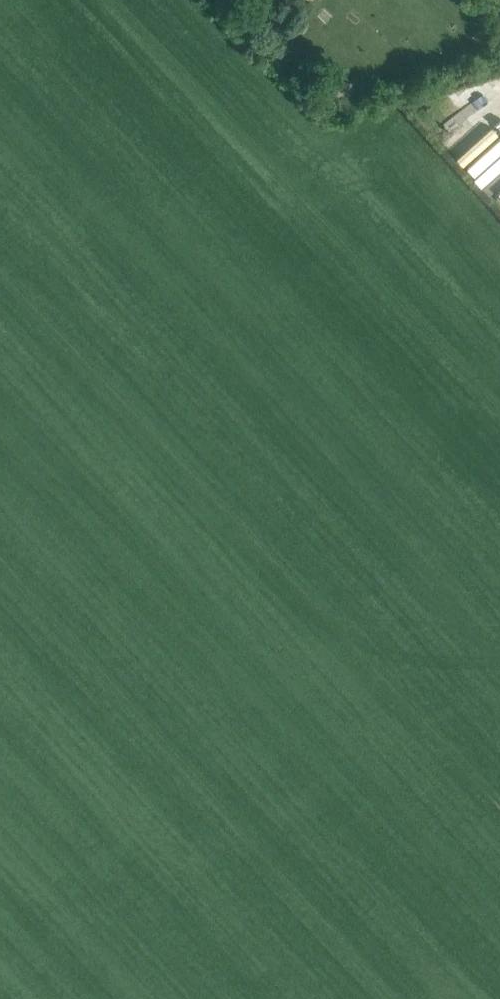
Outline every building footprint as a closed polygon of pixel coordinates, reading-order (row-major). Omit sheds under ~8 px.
[(482,162),(499,180),(499,179),(499,146),(482,162)]
